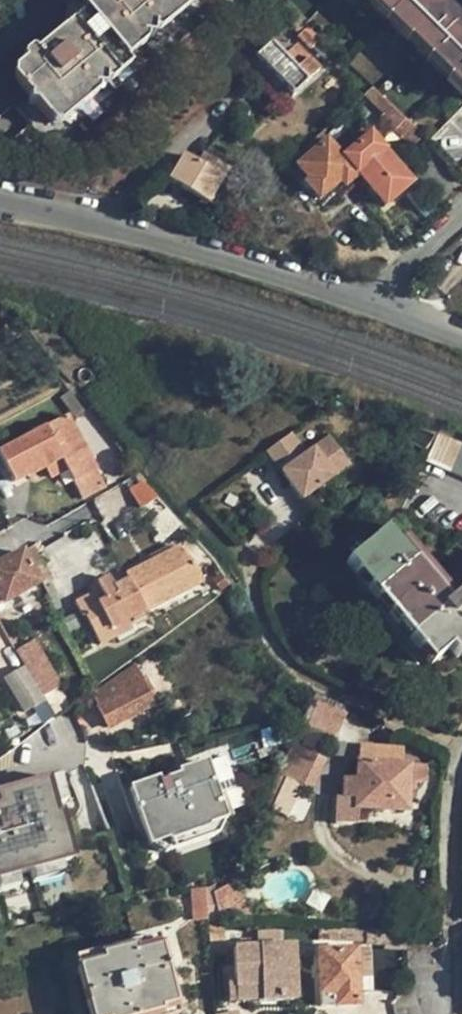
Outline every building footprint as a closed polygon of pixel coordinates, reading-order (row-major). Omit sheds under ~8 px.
[(79,11),(9,69),(6,78),(20,95),(20,107),(31,108),(42,121),(62,106),(84,89),(97,90),(98,83),(98,78),(119,60),(115,54),(132,40),(138,41),(147,41),(148,33),(148,25),(179,0),(92,0),(79,11)] [(79,11),(92,0),(80,0),(74,5),(79,11)] [(148,25),(148,33),(152,33),(190,1),(190,0),(179,0),(148,25)] [(460,24),(455,29),(426,0),(363,0),(461,98),(461,22),(460,24)] [(437,0),(426,0),(455,29),(460,24),(437,0)] [(310,46),(318,38),(306,26),(296,36),(308,47),(310,46)] [(277,34),(254,56),(292,95),(317,71),(306,61),(308,59),(295,44),(291,48),(277,34)] [(329,48),(318,38),(310,46),(322,56),(329,48)] [(141,44),(138,41),(132,40),(115,54),(119,60),(120,61),(141,44)] [(330,63),(336,56),(329,48),(322,56),(330,63)] [(124,65),(120,61),(119,60),(98,78),(98,83),(102,83),(124,65)] [(389,106),(369,87),(360,96),(381,115),(389,106)] [(91,92),(84,89),(62,106),(42,121),(45,125),(52,124),(91,92)] [(411,147),(422,136),(389,106),(381,115),(379,118),(411,147)] [(358,125),(330,148),(337,155),(364,132),(358,125)] [(337,155),(330,148),(317,133),(293,155),(298,160),(293,164),(307,179),(303,183),(323,205),(359,174),(384,204),(409,182),(380,149),(381,147),(367,130),(364,132),(337,155)] [(195,163),(179,154),(164,180),(204,204),(226,168),(201,152),(195,163)] [(69,393),(60,399),(75,418),(83,413),(69,393)] [(43,467),(59,458),(66,471),(82,500),(104,488),(66,416),(0,451),(0,457),(14,482),(43,467)] [(437,435),(427,461),(461,476),(461,446),(437,435)] [(348,471),(327,443),(304,460),(289,440),(264,459),(279,479),(271,485),(291,513),(348,471)] [(50,479),(66,471),(59,458),(43,467),(50,479)] [(145,481),(130,489),(141,507),(159,496),(145,481)] [(345,562),(431,663),(448,649),(456,657),(461,651),(461,589),(446,602),(386,528),(345,562)] [(32,543),(21,549),(31,567),(41,561),(32,543)] [(178,545),(124,572),(127,579),(144,610),(201,580),(193,562),(188,565),(178,545)] [(31,567),(21,549),(0,561),(0,596),(3,602),(39,582),(31,567)] [(152,626),(144,610),(127,579),(113,586),(108,576),(96,583),(96,585),(99,589),(91,594),(75,602),(82,617),(84,616),(99,645),(132,628),(135,634),(152,626)] [(88,589),(91,594),(99,589),(96,585),(88,589)] [(24,638),(12,644),(31,677),(42,670),(24,638)] [(156,659),(147,647),(137,654),(132,658),(142,670),(156,659)] [(108,728),(156,702),(141,674),(136,665),(92,696),(108,728)] [(23,711),(42,700),(23,667),(5,677),(23,711)] [(31,677),(41,694),(52,688),(53,686),(44,669),(42,670),(31,677)] [(150,669),(141,674),(156,702),(163,699),(150,669)] [(41,694),(54,716),(64,709),(52,688),(41,694)] [(344,716),(315,703),(305,726),(333,739),(344,716)] [(295,742),(283,772),(316,786),(329,756),(295,742)] [(336,797),(334,819),(356,820),(357,808),(407,809),(408,783),(422,783),(422,766),(410,765),(409,763),(400,763),(400,748),(357,746),(355,780),(342,780),(341,797),(336,797)] [(220,792),(236,788),(229,755),(213,759),(220,792)] [(212,762),(132,784),(152,852),(231,829),(212,762)] [(300,782),(288,776),(272,806),(285,813),(300,782)] [(57,778),(0,794),(0,892),(17,887),(14,875),(29,871),(32,883),(62,875),(59,864),(72,860),(60,814),(56,816),(53,806),(64,803),(57,778)] [(208,902),(225,921),(226,921),(245,906),(227,887),(208,902)] [(222,922),(208,923),(210,957),(224,955),(222,922)] [(365,931),(317,930),(318,941),(365,941),(365,931)] [(258,946),(232,947),(234,986),(259,985),(260,1000),(280,999),(280,984),(292,983),(291,947),(280,948),(278,932),(258,932),(258,946)] [(89,1013),(152,1013),(158,1012),(158,1009),(174,1004),(159,947),(134,953),(132,947),(100,955),(101,962),(77,968),(89,1013)] [(366,948),(317,950),(320,1006),(357,1003),(356,972),(367,971),(366,948)]
